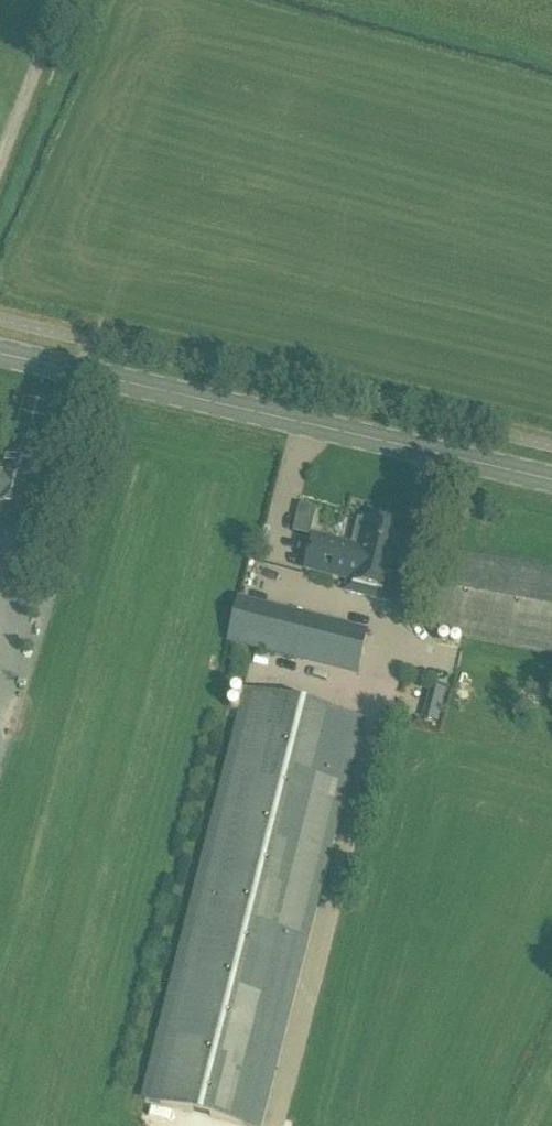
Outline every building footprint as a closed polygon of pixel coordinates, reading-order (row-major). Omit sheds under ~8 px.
[(28,512),(44,449),(7,440),(0,468),(0,505),(28,512)] [(351,578),(350,583),(395,593),(410,530),(360,518),(356,537),(360,538),(358,546),(316,536),(308,568),(351,578)] [(433,633),(551,656),(551,569),(449,550),(433,633)] [(238,602),(228,641),(360,674),(370,635),(238,602)] [(424,719),(436,722),(444,693),(432,690),(424,719)] [(252,694),(149,1102),(243,1125),(263,1125),(365,722),(252,694)]
